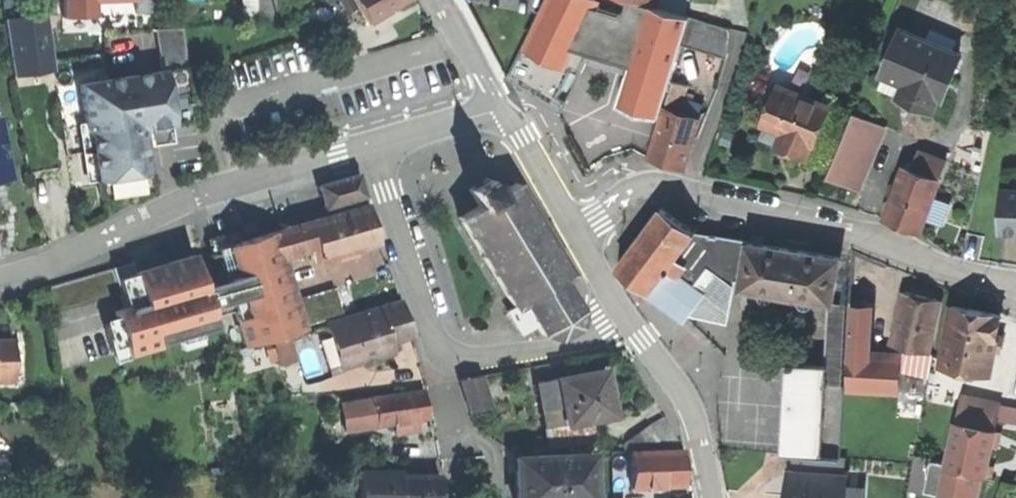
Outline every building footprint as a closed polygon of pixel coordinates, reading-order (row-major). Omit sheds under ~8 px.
[(63,16),(98,15),(98,2),(139,0),(63,0),(63,16)] [(278,14),(277,0),(244,0),(244,15),(278,14)] [(369,21),(406,0),(357,0),(369,21)] [(531,47),(550,56),(569,66),(601,0),(553,0),(531,47)] [(619,15),(623,0),(605,0),(602,10),(619,15)] [(640,0),(639,3),(630,0),(623,0),(619,15),(617,20),(683,40),(691,16),(640,0)] [(50,10),(8,14),(14,75),(57,71),(50,10)] [(731,28),(693,16),(685,44),(730,57),(732,51),(731,28)] [(156,28),(163,71),(171,124),(197,120),(183,27),(156,28)] [(962,54),(905,30),(887,74),(907,83),(922,89),(917,100),(936,108),(940,97),(943,99),(962,54)] [(163,71),(136,75),(144,129),(171,124),(163,71)] [(130,195),(154,191),(144,129),(136,75),(81,83),(88,132),(92,131),(102,199),(130,195)] [(658,98),(600,80),(592,104),(589,111),(586,122),(641,151),(658,98)] [(835,102),(784,80),(767,120),(787,128),(798,132),(792,145),(810,152),(815,140),(818,141),(835,102)] [(676,81),(668,108),(682,112),(690,86),(676,81)] [(910,97),(917,100),(922,89),(907,83),(902,94),(910,97)] [(670,163),(686,168),(701,118),(682,112),(668,108),(653,158),(670,163)] [(855,114),(846,136),(879,150),(888,127),(855,114)] [(9,172),(0,127),(0,174),(9,172)] [(786,142),(792,145),(798,132),(787,128),(782,141),(786,142)] [(830,176),(863,190),(879,150),(846,136),(830,176)] [(928,153),(921,171),(942,178),(948,161),(928,153)] [(904,225),(923,232),(942,178),(921,171),(907,165),(888,219),(904,225)] [(9,172),(0,174),(0,182),(11,179),(9,172)] [(321,186),(327,207),(366,196),(360,174),(321,186)] [(479,205),(460,216),(514,306),(508,311),(522,334),(537,325),(543,334),(559,339),(580,327),(582,309),(564,280),(573,274),(517,182),(498,193),(488,177),(469,188),(479,205)] [(1008,235),(1015,236),(1015,192),(1014,192),(1008,235)] [(272,201),(256,204),(260,218),(275,214),(272,201)] [(368,205),(310,222),(320,256),(320,259),(379,242),(373,223),(368,205)] [(618,267),(651,292),(670,266),(678,257),(696,233),(663,208),(618,267)] [(255,221),(239,225),(243,237),(258,232),(255,221)] [(310,222),(275,233),(282,256),(310,248),(313,258),(320,256),(310,222)] [(275,233),(242,242),(218,248),(225,271),(200,278),(194,256),(169,263),(166,252),(113,267),(121,293),(136,347),(214,325),(208,306),(233,299),(246,345),(301,329),(282,256),(275,233)] [(751,243),(696,233),(678,257),(697,271),(690,281),(697,286),(712,266),(746,273),(751,243)] [(746,273),(744,289),(781,294),(796,297),(831,302),(835,303),(842,257),(798,250),(751,243),(746,273)] [(697,271),(678,257),(670,266),(690,281),(697,271)] [(690,281),(670,266),(651,292),(669,305),(685,317),(704,292),(697,286),(690,281)] [(301,303),(308,324),(399,296),(393,275),(301,303)] [(904,346),(930,352),(930,351),(942,301),(923,296),(907,292),(894,344),(904,346)] [(795,306),(796,297),(781,294),(780,304),(795,306)] [(348,316),(360,352),(391,342),(412,335),(406,318),(401,300),(348,316)] [(783,454),(794,455),(796,455),(800,383),(846,386),(851,304),(835,303),(831,302),(827,365),(789,362),(783,454)] [(854,304),(853,324),(869,325),(870,305),(854,304)] [(976,312),(952,309),(944,368),(970,372),(991,374),(994,375),(1001,315),(976,312)] [(115,314),(105,317),(117,354),(127,351),(115,314)] [(394,351),(391,342),(360,352),(348,316),(328,323),(341,367),(362,361),(379,355),(394,351)] [(853,324),(851,354),(868,355),(869,325),(853,324)] [(275,341),(282,362),(296,357),(290,336),(275,341)] [(0,342),(0,382),(12,382),(12,342),(0,342)] [(904,357),(903,371),(931,377),(935,357),(930,351),(930,352),(904,346),(904,357)] [(851,354),(849,391),(901,393),(903,371),(904,357),(868,355),(851,354)] [(381,361),(379,355),(362,361),(364,366),(381,361)] [(563,406),(566,423),(613,414),(609,393),(604,369),(557,378),(563,406)] [(990,380),(991,374),(970,372),(970,378),(990,380)] [(469,412),(489,406),(481,376),(461,382),(469,412)] [(538,382),(543,409),(563,406),(557,378),(538,382)] [(800,383),(796,455),(835,458),(841,458),(846,386),(800,383)] [(380,427),(430,419),(427,405),(425,390),(375,397),(379,424),(380,427)] [(348,429),(379,424),(375,397),(343,402),(348,429)] [(958,468),(988,474),(1001,412),(1002,405),(964,397),(949,466),(958,468)] [(547,427),(566,423),(563,406),(543,409),(547,427)] [(1015,480),(1015,417),(1001,412),(988,474),(1015,480)] [(665,416),(649,424),(663,449),(682,447),(665,416)] [(632,453),(633,488),(684,486),(683,468),(683,451),(632,453)] [(594,455),(516,459),(517,482),(518,497),(596,497),(594,455)] [(794,455),(793,473),(833,476),(835,458),(796,455),(794,455)] [(841,458),(835,458),(833,476),(846,477),(847,458),(841,458)] [(988,474),(958,468),(953,493),(975,497),(983,497),(988,474)] [(363,473),(362,497),(401,497),(402,475),(402,473),(363,473)] [(845,488),(846,477),(833,476),(793,473),(792,491),(791,497),(845,497),(845,488)] [(402,475),(401,497),(441,497),(442,476),(402,475)] [(845,488),(845,497),(866,497),(867,490),(845,488)]
